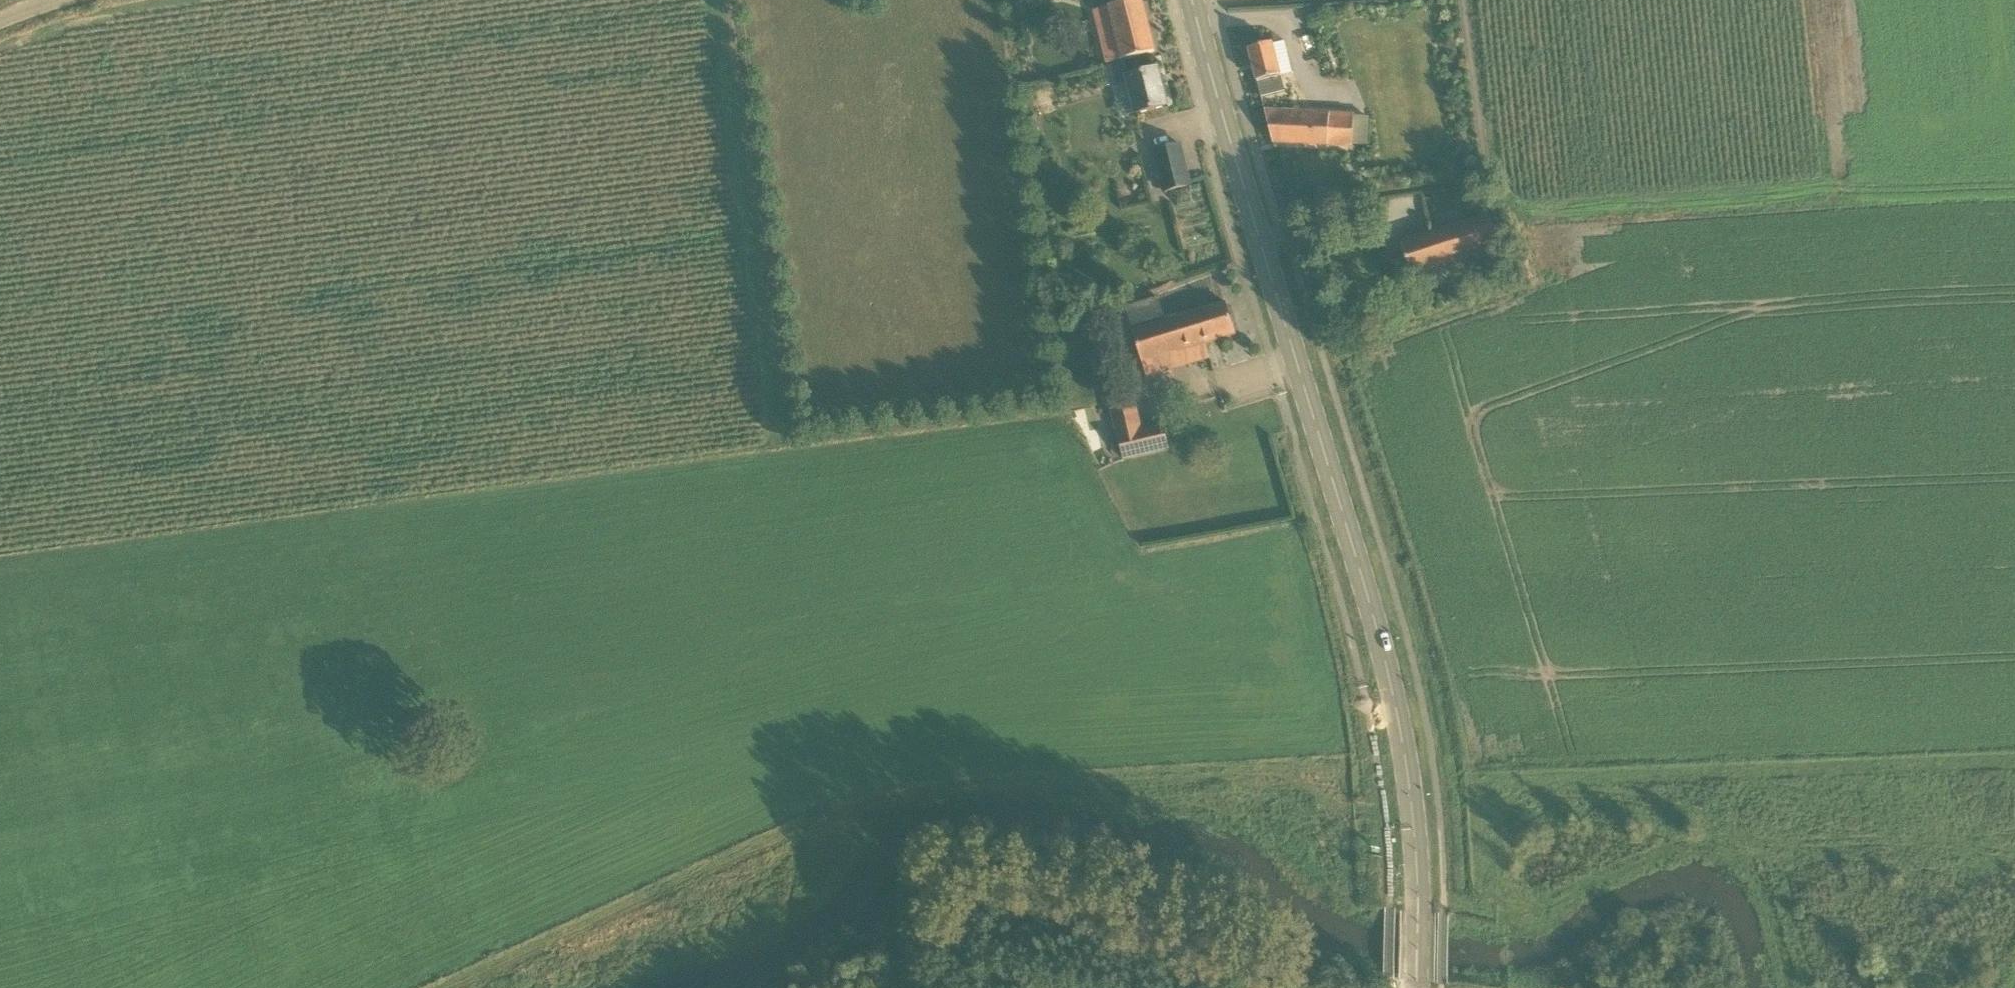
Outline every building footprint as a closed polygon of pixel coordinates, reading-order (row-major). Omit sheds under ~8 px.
[(1110,7),(1093,11),(1106,64),(1154,52),(1141,0),(1136,0),(1110,7)] [(1249,49),(1261,97),(1285,91),(1272,42),(1249,49)] [(1159,68),(1145,72),(1141,55),(1108,64),(1113,85),(1128,81),(1137,114),(1168,106),(1166,99),(1169,99),(1166,88),(1164,88),(1159,68)] [(1273,143),(1353,147),(1355,114),(1264,109),(1273,143)] [(1454,154),(1461,143),(1453,138),(1446,149),(1454,154)] [(1155,151),(1165,192),(1190,185),(1180,144),(1155,151)] [(1488,215),(1420,237),(1400,243),(1415,287),(1433,282),(1428,269),(1498,247),(1488,215)] [(1506,259),(1501,264),(1501,269),(1507,273),(1512,272),(1516,267),(1516,261),(1511,257),(1506,259)] [(1091,282),(1069,267),(1060,280),(1083,295),(1091,282)] [(1209,356),(1205,343),(1235,334),(1226,303),(1133,329),(1146,375),(1209,356)] [(1123,459),(1168,448),(1162,425),(1118,435),(1123,459)]
